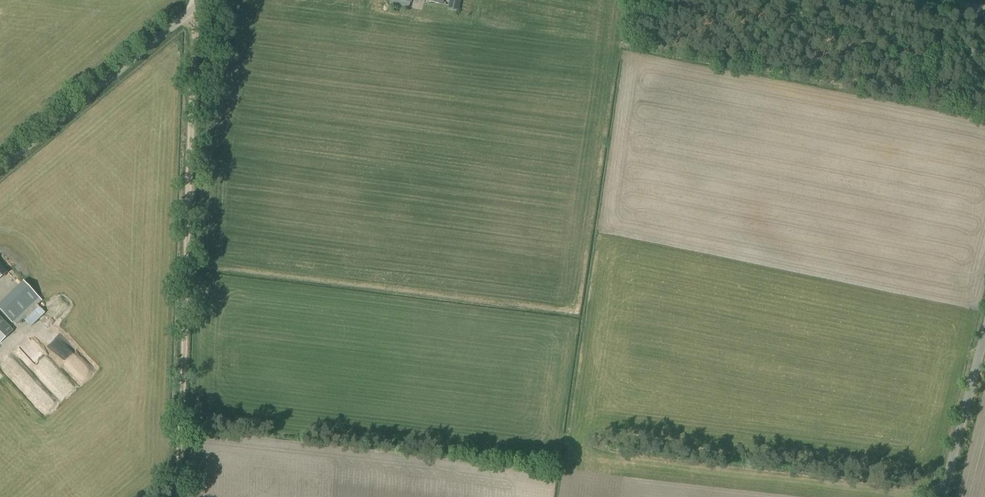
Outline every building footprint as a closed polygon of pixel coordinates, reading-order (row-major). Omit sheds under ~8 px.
[(460,0),(448,0),(447,9),(459,11),(460,0)] [(42,300),(24,280),(0,302),(0,311),(11,324),(13,322),(16,326),(42,300)] [(13,330),(0,316),(0,343),(13,330)] [(27,352),(36,346),(31,338),(22,344),(27,352)]
